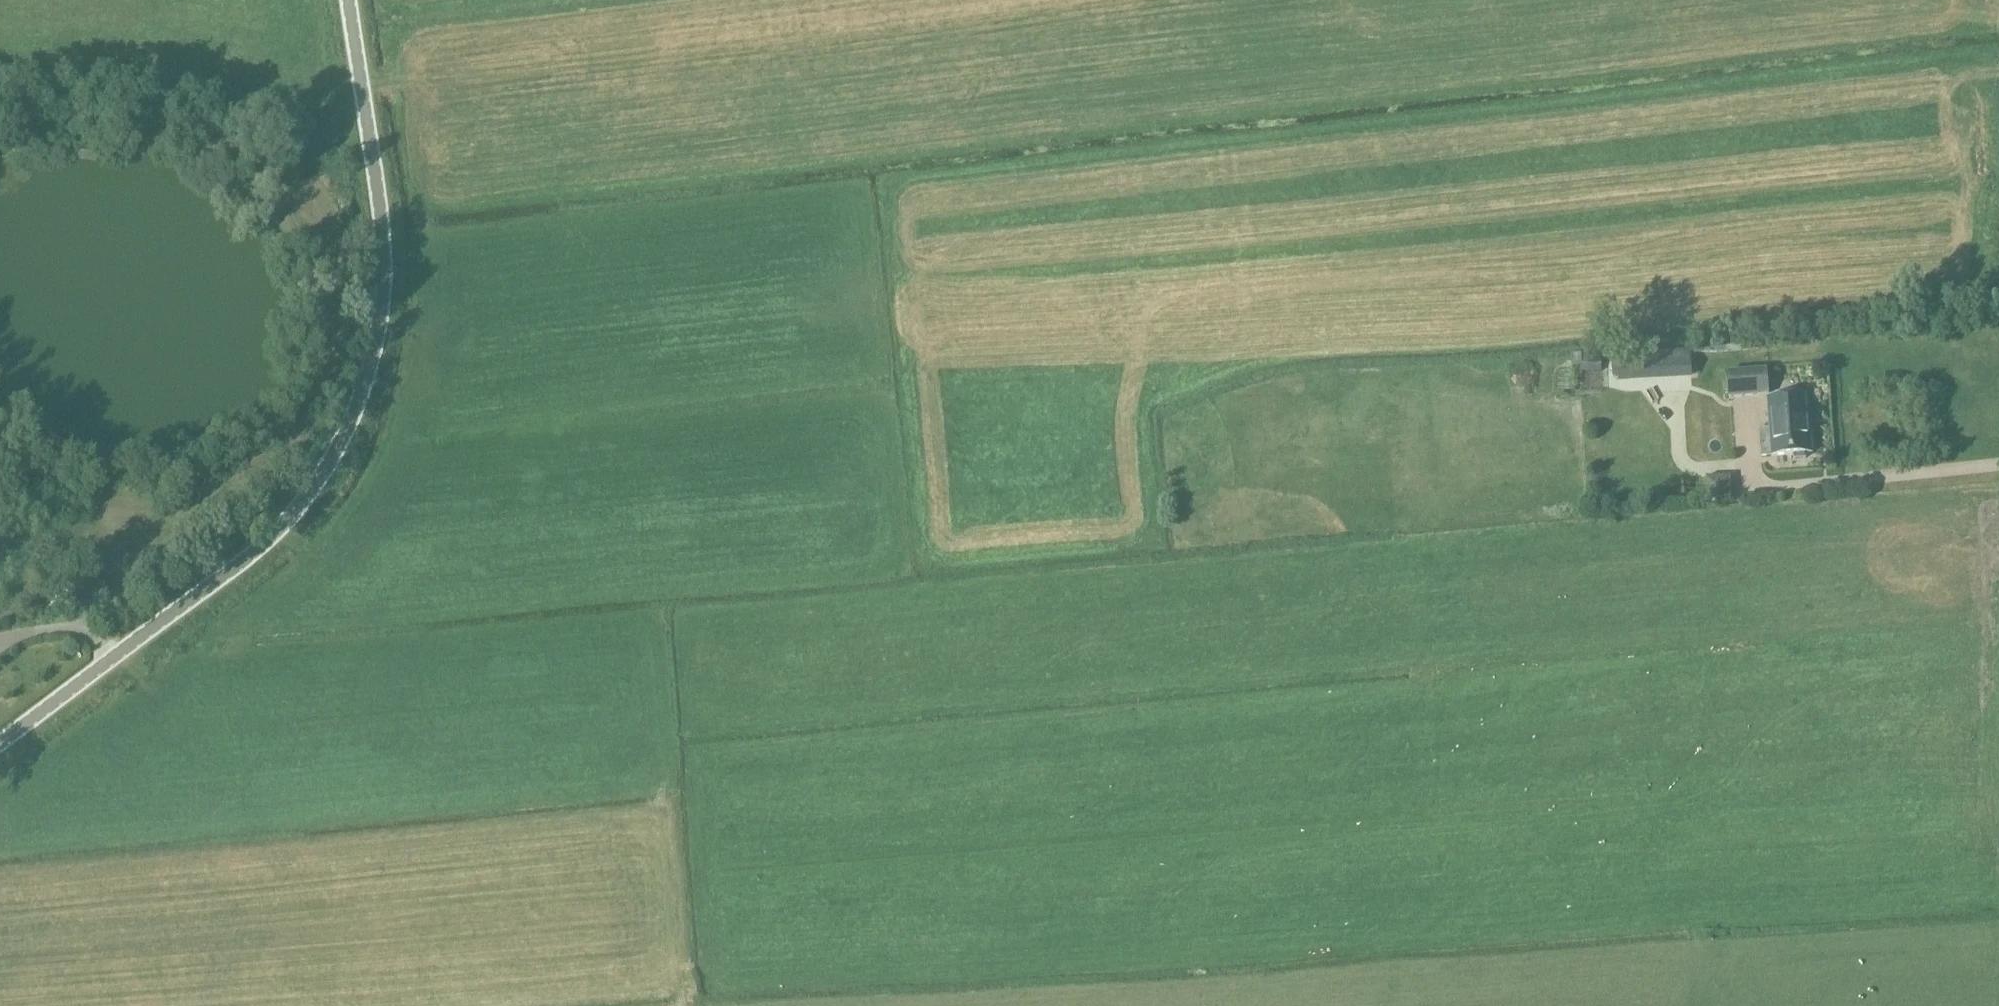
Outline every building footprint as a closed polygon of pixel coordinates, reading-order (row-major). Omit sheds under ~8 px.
[(1618,355),(1619,383),(1692,379),(1690,351),(1618,355)] [(1581,373),(1602,373),(1602,359),(1581,359),(1581,373)] [(1727,372),(1728,396),(1765,393),(1764,370),(1727,372)] [(1806,414),(1804,395),(1768,398),(1773,456),(1792,455),(1796,459),(1806,458),(1809,453),(1812,453),(1809,414),(1806,414)]
